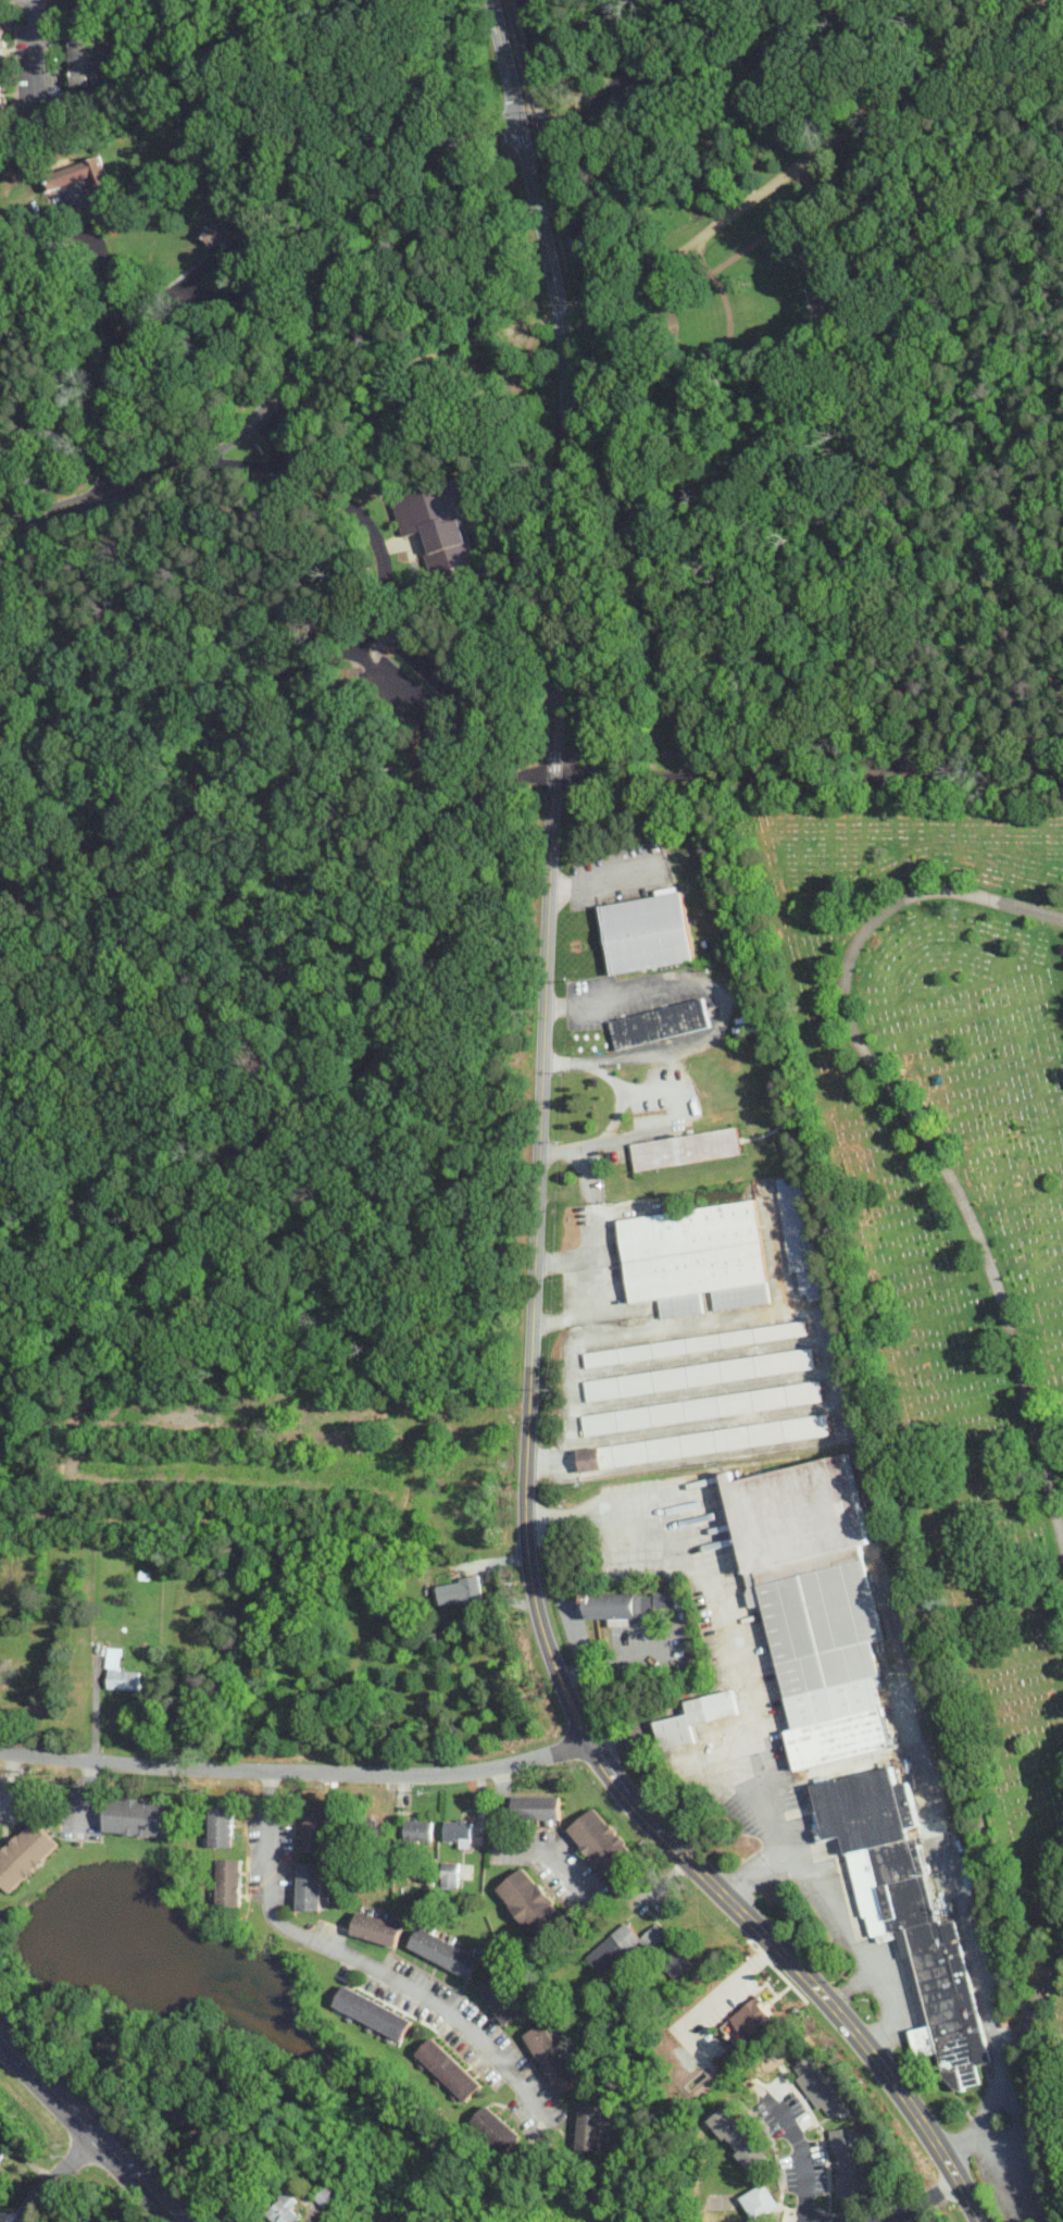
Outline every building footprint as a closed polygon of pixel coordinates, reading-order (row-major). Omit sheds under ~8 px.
[(70,86),(113,86),(113,33),(70,33),(70,86)] [(91,175),(47,191),(40,174),(85,158),(91,175)] [(204,228),(235,218),(242,237),(212,248),(204,228)] [(389,499),(454,480),(466,518),(461,520),(474,561),(448,570),(450,575),(430,582),(415,532),(401,536),(389,499)] [(346,666),(360,671),(368,649),(363,648),(360,655),(351,652),(346,666)] [(413,729),(412,741),(434,742),(435,730),(413,729)] [(614,976),(696,959),(681,887),(600,904),(614,976)] [(711,1029),(704,1000),(608,1018),(614,1048),(711,1029)] [(742,1156),(738,1127),(630,1142),(635,1170),(742,1156)] [(789,1273),(799,1270),(803,1301),(823,1299),(804,1175),(775,1179),(789,1273)] [(621,1217),(630,1301),(659,1298),(661,1317),(703,1313),(701,1291),(712,1290),(715,1309),(770,1303),(758,1202),(621,1217)] [(808,1336),(805,1321),(584,1351),(586,1366),(808,1336)] [(584,1379),(587,1401),(815,1368),(812,1348),(584,1379)] [(824,1400),(821,1378),(581,1416),(585,1437),(824,1400)] [(580,1472),(830,1435),(827,1413),(577,1450),(580,1472)] [(889,1751),(876,1678),(879,1678),(873,1641),(881,1639),(864,1543),(868,1542),(852,1456),(734,1477),(733,1472),(726,1473),(750,1606),(765,1603),(788,1729),(787,1729),(795,1767),(889,1751)] [(437,1581),(440,1606),(483,1601),(479,1575),(437,1581)] [(683,1591),(653,1591),(653,1606),(683,1606),(683,1591)] [(586,1617),(651,1618),(652,1594),(586,1593),(586,1617)] [(118,1648),(108,1648),(107,1689),(139,1689),(139,1668),(117,1668),(118,1648)] [(686,1699),(688,1713),(654,1720),(660,1749),(698,1741),(695,1723),(738,1714),(734,1690),(686,1699)] [(906,1783),(897,1785),(892,1766),(811,1786),(821,1825),(820,1825),(823,1839),(843,1834),(871,1944),(900,1936),(923,2026),(910,2029),(916,2058),(939,2052),(949,2091),(980,2084),(976,2064),(989,2061),(955,1920),(940,1923),(906,1783)] [(561,1820),(561,1795),(513,1795),(513,1820),(561,1820)] [(104,1834),(173,1838),(175,1800),(107,1797),(104,1834)] [(210,1847),(235,1847),(235,1798),(210,1798),(210,1847)] [(612,1885),(641,1860),(595,1805),(565,1830),(612,1885)] [(328,1807),(304,1807),(304,1851),(328,1851),(328,1807)] [(62,1846),(35,1818),(0,1852),(0,1883),(11,1895),(62,1846)] [(432,1840),(432,1818),(404,1818),(404,1840),(432,1840)] [(472,1842),(472,1818),(443,1818),(443,1842),(472,1842)] [(390,1820),(355,1821),(355,1845),(390,1844),(390,1820)] [(217,1859),(217,1906),(241,1906),(241,1859),(217,1859)] [(459,1861),(441,1861),(441,1887),(459,1887),(459,1861)] [(324,1862),(298,1862),(297,1910),(323,1911),(324,1862)] [(495,1890),(539,1940),(567,1916),(523,1865),(495,1890)] [(349,1934),(397,1947),(403,1923),(355,1911),(349,1934)] [(656,1922),(640,1937),(626,1921),(585,1957),(602,1976),(641,1941),(674,1981),(693,1964),(656,1922)] [(471,1978),(483,1954),(418,1925),(408,1949),(471,1978)] [(525,2012),(498,1972),(477,1986),(504,2026),(525,2012)] [(343,2009),(339,2018),(402,2044),(413,2015),(341,1986),(334,2004),(343,2009)] [(776,2009),(764,1994),(758,1998),(756,1996),(728,2019),(743,2036),(776,2009)] [(579,2083),(547,2021),(525,2033),(556,2095),(579,2083)] [(97,2047),(114,2065),(127,2053),(109,2035),(97,2047)] [(465,2103),(484,2085),(434,2035),(414,2053),(465,2103)] [(820,2112),(826,2108),(831,2117),(850,2105),(813,2051),(789,2069),(820,2112)] [(601,2150),(602,2102),(578,2101),(578,2150),(601,2150)] [(773,2158),(728,2102),(706,2120),(751,2175),(773,2158)] [(502,2155),(521,2136),(488,2103),(468,2122),(502,2155)] [(836,2198),(868,2195),(861,2126),(829,2130),(836,2198)] [(322,2207),(346,2193),(338,2180),(314,2194),(322,2207)] [(739,2197),(755,2221),(779,2206),(763,2182),(739,2197)] [(292,2209),(300,2201),(286,2188),(263,2212),(273,2221),(297,2221),(301,2218),(292,2209)]
